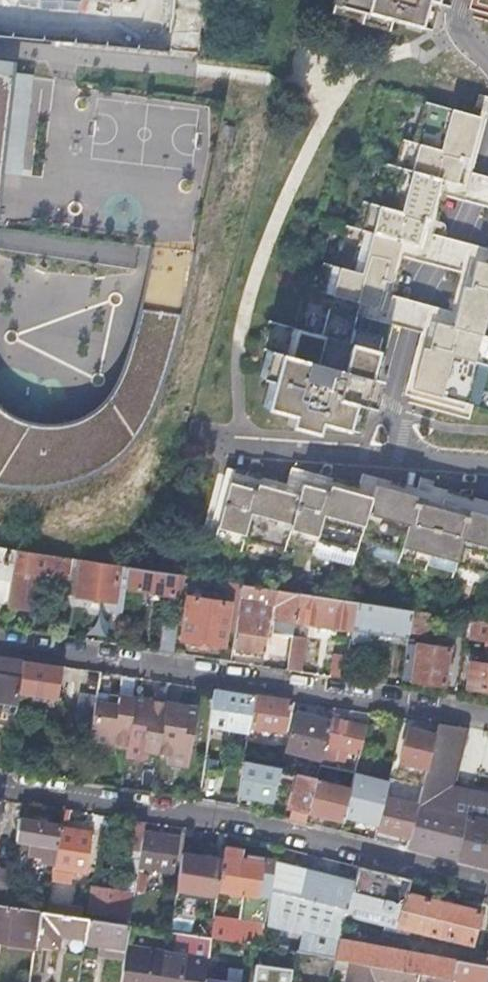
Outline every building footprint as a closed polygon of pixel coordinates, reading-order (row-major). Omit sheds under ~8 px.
[(324,13),(356,23),(357,20),(384,29),(386,20),(426,29),(433,2),(438,4),(440,0),(328,0),(324,13)] [(153,407),(183,335),(191,254),(210,119),(0,95),(0,486),(27,491),(100,478),(135,439),(153,407)] [(361,200),(352,228),(344,226),(332,266),(320,263),(312,288),(301,285),(289,326),(268,320),(260,346),(267,348),(259,374),(268,377),(261,404),(288,412),(284,424),(313,432),(316,421),(356,433),(358,426),(364,405),(369,406),(372,394),(376,380),(365,377),(378,337),(351,329),(359,302),(380,308),(389,277),(400,241),(421,247),(431,211),(440,179),(460,184),(470,149),(479,117),(424,102),(413,142),(401,139),(393,166),(384,164),(371,204),(361,200)] [(487,265),(466,259),(457,290),(447,325),(429,320),(419,354),(410,388),(464,403),(476,363),(485,365),(487,355),(487,262),(487,265)] [(475,513),(410,495),(371,485),(368,496),(339,488),(300,478),(295,495),(262,486),(227,476),(209,543),(237,550),(240,538),(280,549),(282,542),(310,550),(313,538),(354,549),(358,536),(399,547),(396,560),(452,575),(455,562),(487,570),(487,517),(475,513)] [(5,613),(14,550),(0,548),(0,613),(5,613)] [(68,580),(71,559),(14,550),(5,613),(18,615),(31,617),(37,575),(68,580)] [(111,618),(121,620),(125,589),(128,568),(71,559),(68,580),(66,595),(75,596),(76,598),(113,604),(112,611),(111,618)] [(128,568),(125,589),(154,593),(182,598),(185,576),(128,568)] [(241,585),(225,582),(222,602),(188,597),(181,640),(202,644),(223,647),(224,636),(234,638),(237,616),(238,609),(241,585)] [(241,585),(238,609),(234,638),(232,649),(248,651),(263,654),(268,620),(267,620),(268,618),(276,620),(274,633),(293,636),(295,622),(299,594),(241,585)] [(355,602),(299,594),(295,622),(323,627),(351,631),(352,627),(355,602)] [(412,611),(355,602),(352,627),(351,631),(350,639),(360,641),(369,642),(371,630),(408,636),(409,630),(412,611)] [(430,614),(412,611),(409,630),(426,633),(430,614)] [(469,619),(459,618),(456,636),(467,637),(469,619)] [(467,637),(487,641),(486,645),(487,646),(487,622),(469,619),(467,637)] [(157,650),(174,653),(177,627),(161,625),(157,650)] [(293,636),(292,643),(305,645),(306,638),(293,636)] [(407,643),(401,680),(423,683),(444,687),(450,650),(432,647),(433,642),(426,641),(425,646),(407,643)] [(292,643),(288,670),(301,672),(305,645),(292,643)] [(334,655),(333,662),(346,664),(347,657),(334,655)] [(16,708),(18,694),(23,660),(0,657),(0,706),(16,708)] [(23,660),(18,694),(37,696),(56,699),(61,666),(23,660)] [(333,662),(331,677),(344,679),(346,664),(333,662)] [(487,691),(487,665),(471,663),(467,688),(485,690),(487,691)] [(229,728),(249,730),(249,727),(254,696),(214,690),(209,725),(210,725),(229,728)] [(108,704),(115,705),(116,695),(110,694),(108,704)] [(125,757),(144,760),(153,701),(136,698),(119,695),(118,705),(115,705),(113,718),(127,745),(126,749),(125,757)] [(272,699),(254,696),(249,727),(286,732),(290,701),(272,699)] [(111,746),(126,749),(127,745),(113,718),(115,705),(108,704),(101,703),(94,701),(92,712),(87,746),(109,749),(111,749),(111,746)] [(148,752),(166,755),(167,751),(187,730),(190,706),(172,704),(153,701),(144,760),(147,761),(148,752)] [(167,751),(166,755),(167,755),(166,764),(188,767),(196,707),(190,706),(187,730),(167,751)] [(320,761),(324,745),(330,721),(311,717),(293,712),(284,752),(320,761)] [(359,754),(365,726),(348,722),(330,718),(330,721),(324,745),(359,754)] [(418,806),(418,808),(444,814),(465,818),(487,823),(487,793),(453,786),(466,728),(453,726),(439,724),(436,737),(428,769),(418,806)] [(428,769),(436,737),(408,730),(400,762),(428,769)] [(255,799),(271,803),(279,771),(279,769),(244,762),(238,796),(255,799)] [(198,800),(213,802),(218,774),(202,771),(198,800)] [(360,821),(377,825),(384,797),(388,782),(354,774),(350,790),(344,817),(360,821)] [(307,814),(315,781),(300,777),(290,819),(297,821),(305,822),(307,814)] [(343,822),(344,817),(350,790),(315,781),(307,814),(326,818),(334,820),(343,822)] [(376,830),(410,839),(418,808),(418,806),(384,797),(377,825),(376,830)] [(410,839),(408,848),(435,855),(444,814),(418,808),(410,839)] [(67,819),(68,810),(62,809),(59,825),(54,857),(54,859),(53,865),(53,868),(70,870),(85,872),(91,832),(65,828),(67,819)] [(305,822),(324,827),(326,818),(307,814),(305,822)] [(444,814),(435,855),(456,860),(465,818),(444,814)] [(465,818),(456,860),(480,866),(487,868),(487,823),(465,818)] [(54,859),(54,857),(59,825),(45,823),(39,822),(29,821),(19,819),(16,842),(29,844),(27,854),(40,856),(39,862),(53,865),(54,859)] [(143,832),(145,822),(126,819),(121,849),(140,852),(143,832)] [(140,852),(138,867),(172,873),(178,837),(160,834),(143,832),(140,852)] [(270,891),(275,861),(261,857),(253,856),(246,854),(245,861),(240,860),(241,852),(238,852),(236,849),(230,847),(227,851),(223,850),(222,860),(217,890),(219,890),(228,891),(228,896),(240,897),(240,893),(255,895),(252,915),(237,912),(236,920),(214,916),(211,937),(215,937),(252,944),(262,946),(265,925),(266,919),(270,891)] [(202,857),(182,854),(176,889),(218,895),(219,890),(217,890),(222,860),(202,857)] [(315,955),(335,959),(340,939),(341,934),(341,933),(345,916),(346,911),(347,910),(354,881),(314,871),(275,861),(270,891),(266,919),(265,925),(304,936),(301,953),(315,955)] [(10,869),(0,867),(0,900),(5,901),(10,869)] [(346,911),(345,916),(385,926),(383,934),(408,940),(411,930),(471,944),(479,911),(443,903),(406,894),(410,879),(358,867),(354,881),(347,910),(346,911)] [(70,870),(53,868),(51,878),(68,880),(70,870)] [(92,887),(89,913),(121,918),(125,892),(109,889),(92,887)] [(218,895),(176,889),(175,895),(217,901),(218,895)] [(35,944),(41,910),(21,907),(6,905),(0,904),(0,942),(8,943),(8,940),(35,944)] [(47,904),(46,911),(57,913),(58,905),(47,904)] [(85,938),(88,918),(57,913),(46,911),(41,910),(35,944),(46,946),(56,948),(59,933),(85,938)] [(126,943),(129,924),(88,918),(85,938),(84,943),(107,947),(106,950),(116,952),(125,953),(126,943)] [(335,959),(336,959),(351,962),(418,973),(422,974),(452,979),(455,960),(340,939),(335,959)] [(208,956),(126,943),(125,953),(121,980),(136,981),(204,981),(205,977),(208,958),(208,956)] [(294,952),(289,951),(286,969),(256,964),(253,981),(290,981),(294,952)] [(487,960),(487,958),(471,956),(469,962),(487,965),(487,960)] [(487,965),(469,962),(455,960),(452,979),(452,981),(484,981),(487,965)] [(321,964),(306,961),(303,976),(319,979),(321,964)] [(351,962),(348,981),(416,981),(418,973),(351,962)]
